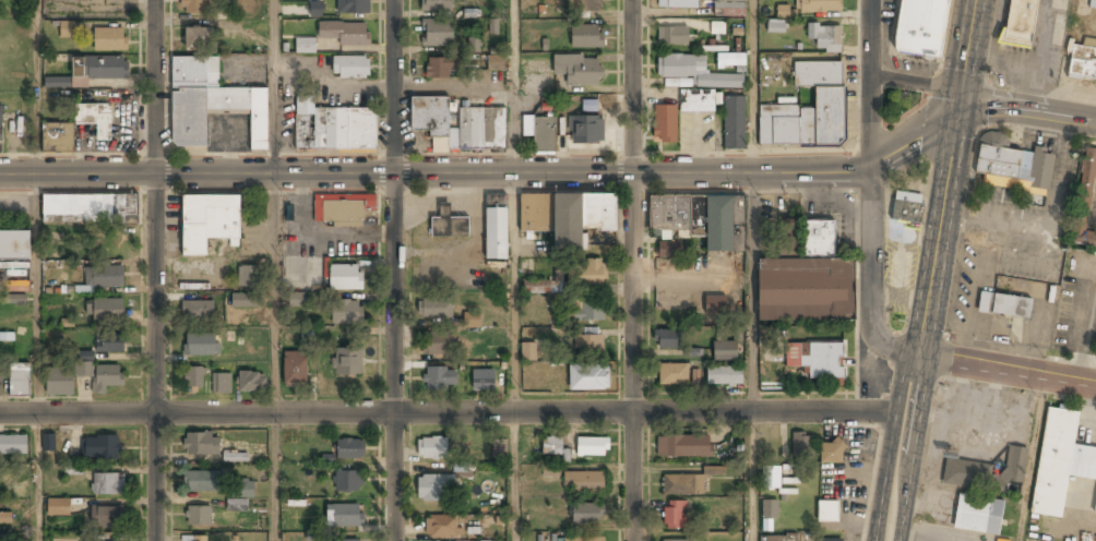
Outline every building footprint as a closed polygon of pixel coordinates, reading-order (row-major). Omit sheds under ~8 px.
[(206,0),(181,0),(181,14),(206,14),(206,0)] [(370,0),(337,0),(337,13),(370,13),(370,0)] [(422,12),(453,12),(453,0),(422,0),(422,12)] [(569,12),(601,12),(601,0),(569,0),(569,12)] [(698,10),(698,0),(657,0),(657,10),(698,10)] [(744,0),(715,0),(715,19),(744,19),(744,0)] [(841,13),(841,0),(796,0),(796,13),(841,13)] [(891,51),(939,59),(948,0),(899,0),(891,51)] [(999,28),(997,42),(1030,47),(1037,0),(1009,0),(1005,29),(999,28)] [(310,16),(322,16),(322,1),(309,2),(310,16)] [(776,6),(776,18),(794,18),(794,7),(776,6)] [(499,19),(489,19),(488,34),(498,34),(499,19)] [(73,21),(59,21),(60,38),(74,37),(73,21)] [(453,21),(422,21),(422,47),(453,47),(453,21)] [(769,34),(786,34),(786,22),(769,22),(769,34)] [(339,47),(369,47),(369,24),(317,24),(317,40),(339,40),(339,47)] [(712,24),(712,39),(743,39),(743,24),(712,24)] [(571,26),(571,49),(603,49),(603,26),(571,26)] [(842,27),(807,27),(807,41),(817,41),(817,53),(842,53),(842,27)] [(688,28),(658,28),(658,47),(688,47),(688,28)] [(93,52),(128,52),(128,29),(93,29),(93,52)] [(212,51),(212,29),(184,29),(184,51),(212,51)] [(295,53),(315,53),(316,38),(295,37),(295,53)] [(1067,77),(1095,80),(1095,39),(1083,37),(1082,45),(1071,44),(1067,77)] [(479,41),(470,41),(470,53),(479,53),(479,41)] [(744,70),(744,56),(718,56),(718,70),(744,70)] [(488,58),(489,72),(504,72),(503,57),(488,58)] [(706,58),(658,57),(657,79),(695,79),(695,89),(744,89),(744,76),(706,76),(706,58)] [(129,81),(129,58),(72,58),(72,81),(129,81)] [(369,58),(332,58),(332,79),(369,79),(369,58)] [(172,89),(172,59),(219,59),(219,86),(206,86),(179,86),(179,89),(172,89)] [(458,79),(458,59),(425,59),(425,79),(458,79)] [(567,75),(567,86),(603,87),(603,62),(555,61),(555,75),(567,75)] [(759,146),(843,146),(843,64),(794,64),(794,88),(815,88),(815,107),(759,107),(759,146)] [(44,77),(44,88),(70,87),(70,76),(44,77)] [(664,86),(695,87),(695,78),(664,78),(664,86)] [(206,86),(179,86),(179,89),(172,89),(172,140),(178,145),(206,145),(206,112),(206,86)] [(206,112),(251,112),(251,86),(219,86),(206,86),(206,112)] [(251,86),(251,112),(251,148),(269,148),(267,86),(251,86)] [(715,93),(679,93),(679,113),(715,113),(715,93)] [(314,113),(314,106),(314,95),(297,95),(297,113),(314,113)] [(414,95),(451,96),(451,127),(451,135),(432,134),(432,128),(413,128),(414,95)] [(724,152),(744,152),(744,98),(724,98),(724,152)] [(595,111),(596,100),(582,100),(582,110),(595,111)] [(74,103),(111,104),(111,122),(75,122),(74,103)] [(314,147),(337,147),(337,107),(314,106),(314,113),(314,147)] [(473,106),(472,147),(461,147),(461,127),(461,106),(473,106)] [(473,106),(487,106),(486,147),(472,147),(473,106)] [(487,106),(509,107),(508,147),(486,147),(487,106)] [(337,107),(337,147),(378,147),(379,107),(337,107)] [(655,107),(655,144),(677,144),(677,107),(655,107)] [(314,147),(314,113),(297,113),(296,113),(296,147),(314,147)] [(571,118),(571,144),(604,144),(604,118),(571,118)] [(523,137),(534,137),(534,155),(556,155),(556,119),(523,119),(523,137)] [(75,122),(43,122),(43,149),(75,149),(75,122)] [(461,127),(451,127),(451,135),(451,147),(461,147),(461,127)] [(1047,194),(1053,151),(1033,148),(1033,152),(1005,149),(1007,134),(981,131),(980,143),(979,143),(975,173),(984,174),(983,186),(1047,194)] [(449,137),(432,137),(432,151),(449,151),(449,137)] [(1095,162),(1095,149),(1083,147),(1069,243),(1094,247),(1095,232),(1086,231),(1095,162)] [(891,220),(918,222),(920,194),(894,191),(891,220)] [(521,192),(521,229),(553,229),(553,192),(521,192)] [(553,192),(619,192),(619,229),(586,229),(586,249),(553,249),(553,229),(553,192)] [(312,194),(312,224),(377,224),(377,194),(312,194)] [(43,224),(138,223),(136,196),(43,196),(43,224)] [(240,196),(181,196),(181,257),(207,257),(207,240),(240,240),(240,196)] [(743,197),(650,196),(650,236),(706,237),(706,253),(736,253),(737,226),(742,226),(743,197)] [(486,209),(486,261),(508,261),(508,209),(486,209)] [(431,221),(431,242),(472,242),(472,221),(431,221)] [(801,262),(759,262),(759,322),(854,322),(854,262),(834,262),(834,223),(801,223),(801,262)] [(31,262),(31,232),(0,232),(0,262),(31,262)] [(122,254),(122,235),(90,235),(90,254),(122,254)] [(677,243),(658,243),(658,257),(677,257),(677,243)] [(605,288),(605,263),(569,263),(569,288),(605,288)] [(238,288),(257,288),(257,266),(238,266),(238,288)] [(331,291),(362,291),(362,266),(331,266),(331,291)] [(124,289),(124,268),(85,268),(85,289),(124,289)] [(2,290),(27,292),(28,281),(3,280),(2,290)] [(545,284),(525,284),(526,294),(545,294),(545,284)] [(992,293),(979,292),(977,312),(990,313),(992,293)] [(1032,299),(994,293),(991,312),(1028,319),(1032,299)] [(230,309),(259,309),(259,294),(230,294),(230,309)] [(418,318),(452,318),(452,299),(418,299),(418,318)] [(725,299),(706,299),(706,315),(725,315),(725,299)] [(122,300),(90,300),(90,321),(122,321),(122,300)] [(212,302),(181,302),(181,321),(212,321),(212,302)] [(331,325),(362,325),(362,302),(331,302),(331,325)] [(574,302),(574,323),(605,323),(605,302),(574,302)] [(464,314),(464,328),(480,328),(480,314),(464,314)] [(679,332),(655,332),(655,349),(679,349),(679,332)] [(123,353),(123,335),(95,335),(95,353),(123,353)] [(218,335),(184,335),(184,357),(218,357),(218,335)] [(452,357),(452,335),(421,335),(421,357),(452,357)] [(604,337),(574,337),(574,356),(604,356),(604,337)] [(737,362),(737,344),(713,344),(713,362),(737,362)] [(535,362),(536,346),(523,345),(522,361),(535,362)] [(809,381),(844,381),(844,345),(786,345),(786,371),(809,372),(809,381)] [(702,350),(685,347),(683,355),(701,358),(702,350)] [(334,376),(362,376),(362,349),(334,349),(334,376)] [(75,377),(93,377),(93,351),(75,351),(75,377)] [(284,386),(307,386),(307,353),(284,353),(284,386)] [(9,365),(9,397),(28,397),(28,365),(9,365)] [(78,375),(94,376),(93,394),(106,395),(107,386),(123,386),(124,365),(78,365),(78,375)] [(658,386),(688,386),(688,366),(658,366),(658,386)] [(47,369),(47,396),(74,396),(74,369),(47,369)] [(184,388),(203,388),(203,369),(184,369),(184,388)] [(706,369),(706,386),(742,386),(742,369),(706,369)] [(457,392),(457,370),(425,370),(425,392),(457,392)] [(609,392),(609,370),(569,370),(569,392),(609,392)] [(493,371),(473,371),(473,392),(493,392),(493,371)] [(239,392),(263,393),(263,375),(239,374),(239,392)] [(230,375),(212,375),(212,394),(230,394),(230,375)] [(1075,447),(1081,413),(1048,408),(1031,514),(1061,519),(1068,478),(1095,482),(1095,451),(1075,447)] [(55,451),(54,434),(42,434),(42,451),(55,451)] [(219,456),(219,434),(184,434),(184,456),(219,456)] [(793,434),(793,458),(814,458),(814,434),(793,434)] [(0,436),(0,456),(26,456),(26,436),(0,436)] [(84,437),(84,460),(120,460),(120,437),(84,437)] [(711,437),(657,437),(657,457),(711,457),(711,437)] [(562,438),(543,438),(543,457),(564,457),(564,464),(574,464),(574,457),(609,457),(609,440),(577,438),(577,450),(562,450),(562,438)] [(365,440),(336,440),(336,459),(365,459),(365,440)] [(449,440),(418,440),(418,460),(449,460),(449,440)] [(844,465),(844,443),(821,443),(821,465),(844,465)] [(945,458),(941,485),(1019,496),(1026,448),(1007,445),(1003,476),(990,474),(991,464),(945,458)] [(222,462),(247,462),(248,453),(223,452),(222,462)] [(542,478),(560,478),(560,464),(542,464),(542,478)] [(83,474),(83,465),(64,465),(64,474),(83,474)] [(798,486),(798,467),(763,467),(763,486),(798,486)] [(183,472),(183,492),(218,492),(218,472),(183,472)] [(334,492),(361,492),(361,473),(334,473),(334,492)] [(604,473),(564,473),(564,493),(604,493),(604,473)] [(122,496),(122,474),(92,474),(92,496),(122,496)] [(454,502),(454,477),(418,477),(418,502),(454,502)] [(663,477),(663,496),(703,496),(703,477),(663,477)] [(254,500),(254,482),(234,482),(234,502),(227,502),(227,512),(246,512),(246,500),(254,500)] [(999,534),(1002,499),(957,494),(953,529),(999,534)] [(70,502),(48,502),(48,517),(70,517),(70,502)] [(777,520),(777,502),(763,502),(763,531),(772,531),(772,520),(777,520)] [(838,502),(818,502),(818,522),(838,522),(838,502)] [(664,503),(664,530),(684,530),(684,503),(664,503)] [(605,505),(571,505),(571,526),(605,526),(605,505)] [(326,506),(326,528),(362,528),(362,506),(326,506)] [(122,507),(91,507),(91,528),(122,528),(122,507)] [(210,508),(186,508),(186,527),(210,527),(210,508)] [(0,514),(0,528),(11,528),(11,514),(0,514)] [(460,539),(460,517),(426,517),(426,539),(460,539)]
